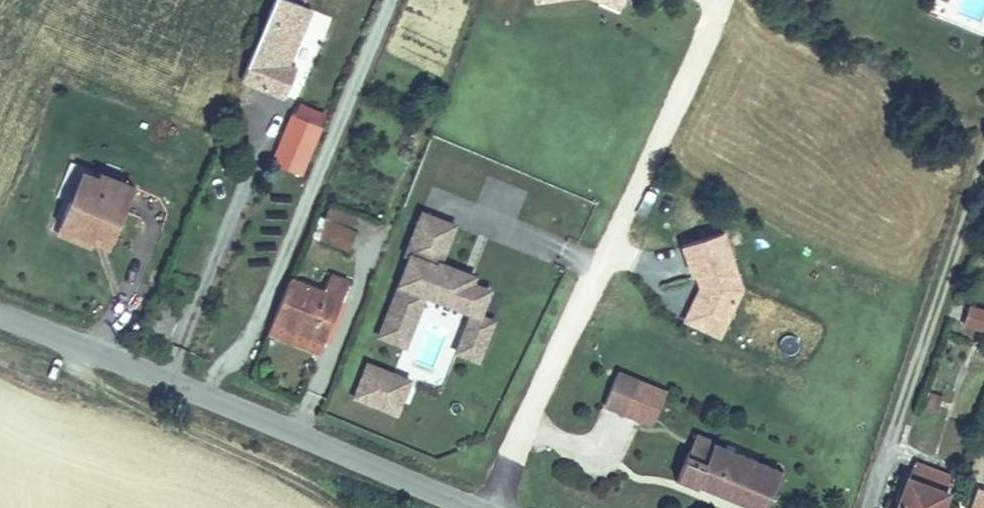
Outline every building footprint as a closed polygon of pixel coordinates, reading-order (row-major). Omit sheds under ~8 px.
[(310,9),(288,0),(276,0),(242,80),(282,96),(290,76),(283,74),(287,64),(310,9)] [(621,0),(599,0),(618,8),(621,0)] [(294,67),(287,64),(283,74),(290,76),(294,67)] [(304,175),(328,115),(296,103),(272,163),(304,175)] [(89,175),(81,172),(70,201),(77,203),(89,175)] [(77,203),(70,201),(60,225),(79,233),(82,226),(113,239),(125,210),(117,208),(126,184),(103,174),(101,179),(89,175),(77,203)] [(134,187),(126,184),(117,208),(125,210),(134,187)] [(358,216),(331,205),(325,218),(353,229),(358,216)] [(456,221),(419,207),(402,250),(408,252),(376,336),(405,347),(425,296),(466,312),(452,350),(479,360),(496,316),(483,311),(493,285),(474,278),(477,270),(442,257),(456,221)] [(354,231),(329,221),(321,239),(347,249),(354,231)] [(113,239),(82,226),(79,233),(60,225),(57,232),(91,246),(93,242),(109,249),(113,239)] [(701,287),(690,309),(724,325),(741,289),(722,232),(683,245),(694,277),(697,276),(699,282),(704,280),(706,285),(701,287)] [(323,292),(290,279),(269,332),(320,353),(348,284),(330,276),(323,292)] [(968,307),(964,324),(983,330),(983,312),(968,307)] [(724,325),(690,309),(685,320),(719,336),(724,325)] [(410,377),(364,358),(349,395),(396,413),(410,377)] [(638,381),(617,372),(604,404),(624,413),(638,381)] [(695,435),(687,454),(706,463),(713,443),(714,442),(695,435)] [(687,454),(677,479),(697,487),(698,485),(754,507),(766,507),(781,471),(713,443),(706,463),(687,454)] [(897,507),(940,507),(952,478),(914,464),(897,507)] [(975,482),(967,507),(983,507),(983,485),(975,482)]
